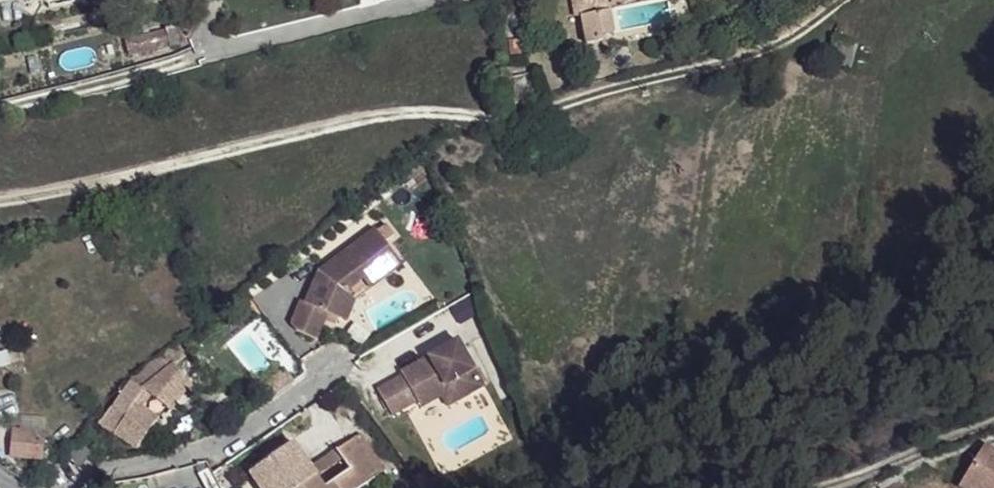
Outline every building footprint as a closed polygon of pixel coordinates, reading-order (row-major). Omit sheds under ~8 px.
[(583,16),(588,44),(605,41),(604,35),(599,13),(610,11),(608,0),(580,0),(583,16)] [(610,11),(599,13),(604,35),(615,33),(610,11)] [(168,49),(164,33),(127,42),(130,58),(168,49)] [(297,331),(318,340),(329,314),(341,319),(351,294),(346,293),(364,278),(372,289),(403,264),(376,229),(319,272),(306,304),(302,302),(292,325),(297,331)] [(346,293),(351,294),(341,319),(348,322),(358,298),(372,289),(364,278),(346,293)] [(404,374),(379,388),(393,415),(419,401),(446,385),(456,402),(485,386),(459,340),(402,371),(404,374)] [(193,395),(168,367),(185,355),(178,345),(129,381),(129,382),(131,383),(101,426),(138,453),(193,395)] [(446,385),(419,401),(422,407),(443,395),(449,406),(456,402),(446,385)] [(13,458),(44,462),(47,436),(15,433),(13,458)] [(381,476),(388,471),(363,435),(355,441),(381,476)] [(381,476),(355,441),(338,453),(345,461),(352,472),(336,484),(339,487),(363,487),(381,476)] [(959,487),(961,487),(993,487),(993,450),(985,445),(959,487)] [(319,480),(312,470),(295,446),(256,475),(266,487),(325,487),(319,480)] [(312,470),(319,480),(345,461),(338,453),(312,470)]
